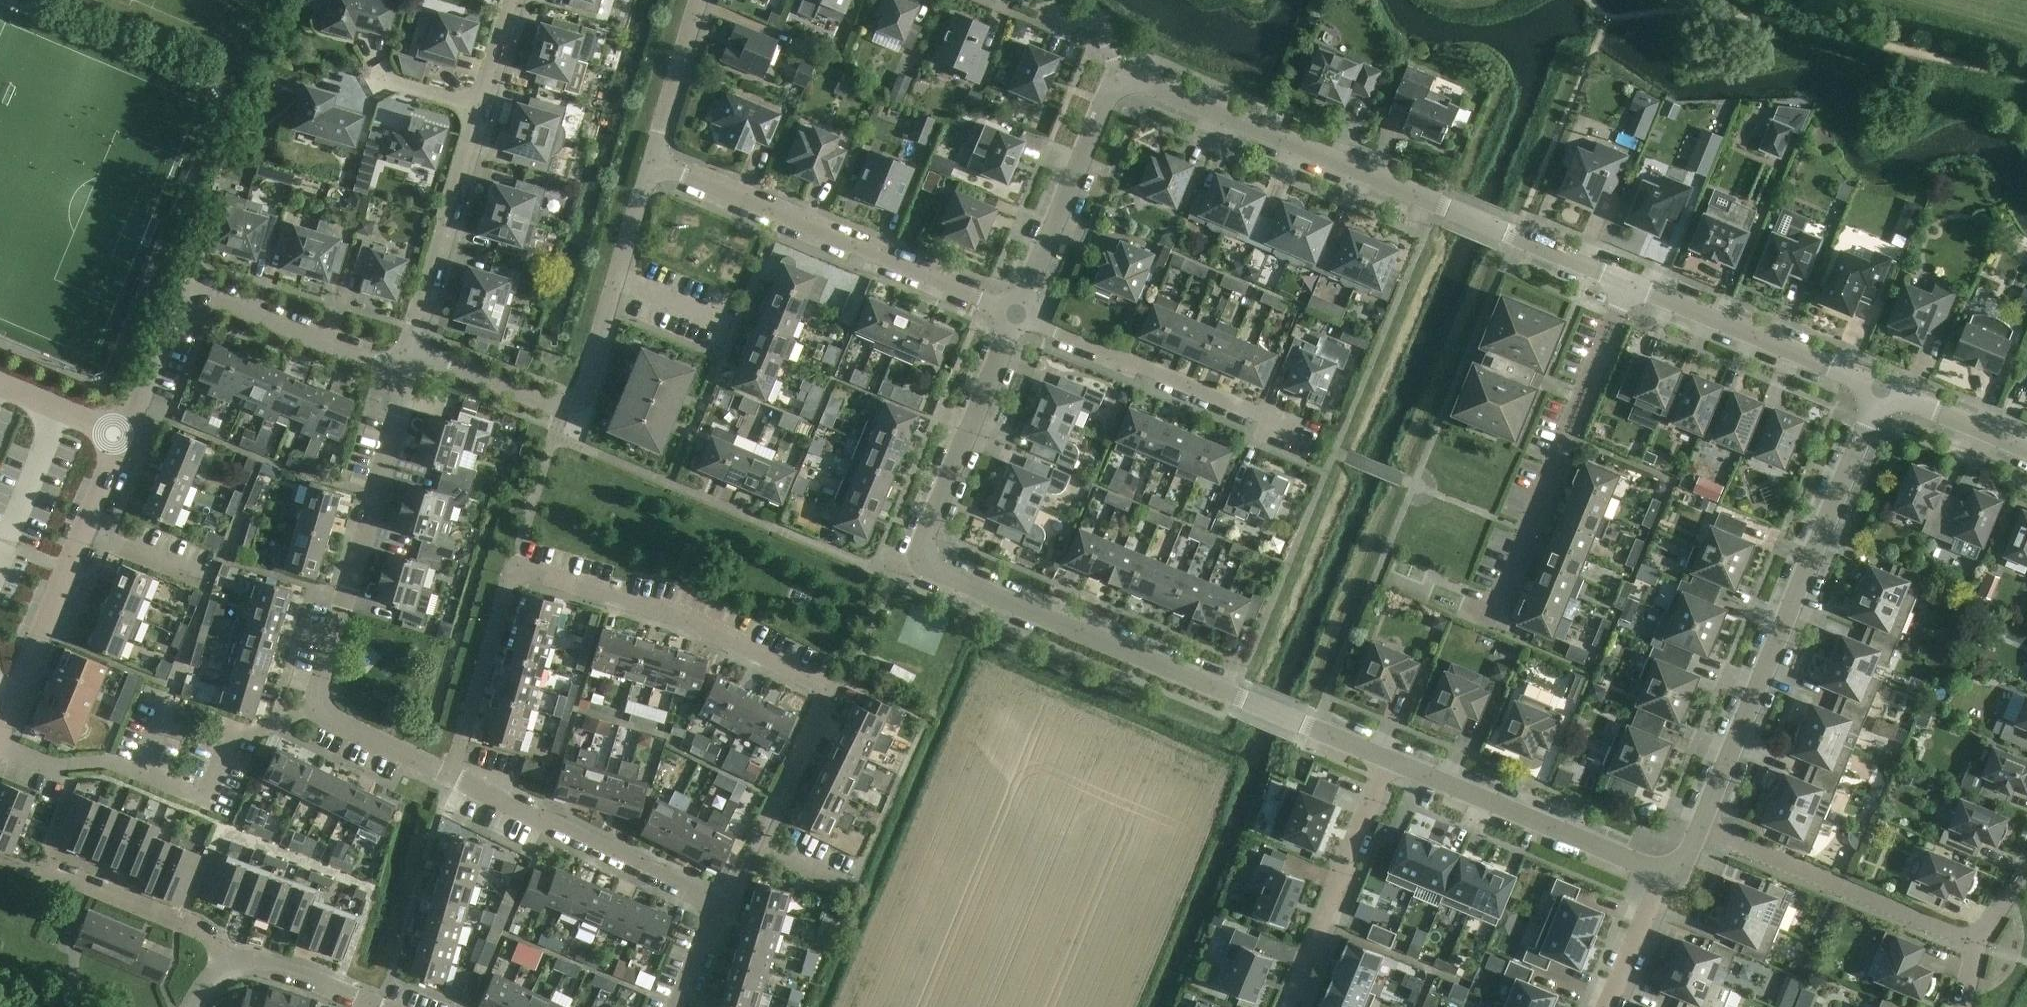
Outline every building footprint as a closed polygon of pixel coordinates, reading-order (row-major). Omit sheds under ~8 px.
[(317,21),(318,24),(320,27),(323,29),(335,32),(335,31),(349,36),(353,24),(384,33),(394,0),(331,0),(327,14),(323,14),(320,15),(318,18),(317,21)] [(572,6),(596,13),(600,0),(574,0),(572,6)] [(795,12),(813,20),(816,12),(823,15),(839,22),(843,12),(848,0),(800,0),(795,12)] [(920,27),(909,22),(916,5),(904,0),(881,0),(874,16),(879,18),(874,30),(901,41),(899,44),(910,49),(920,27)] [(765,23),(773,27),(778,15),(770,12),(765,23)] [(460,20),(436,13),(430,35),(422,32),(414,57),(449,67),(455,47),(467,51),(471,36),(472,37),(475,25),(476,22),(474,18),(472,16),(468,15),(465,16),(462,18),(460,20)] [(975,50),(984,27),(954,15),(947,30),(945,30),(942,39),(943,40),(936,57),(958,66),(956,72),(977,81),(987,55),(975,50)] [(534,47),(573,58),(579,37),(578,37),(582,25),(557,18),(554,29),(538,25),(535,36),(537,37),(534,47)] [(1014,21),(1009,33),(1021,38),(1026,26),(1014,21)] [(783,22),(781,28),(788,31),(791,26),(783,22)] [(761,77),(777,40),(734,23),(719,60),(761,77)] [(1046,87),(1052,73),(1050,72),(1056,57),(1026,45),(1008,89),(1017,92),(1015,96),(1017,100),(1024,103),(1028,101),(1029,98),(1038,101),(1044,86),(1046,87)] [(1368,94),(1377,73),(1332,54),(1328,48),(1324,46),(1320,46),(1317,49),(1315,54),(1317,60),(1307,85),(1342,100),(1348,86),(1368,94)] [(566,80),(573,58),(534,47),(531,57),(529,56),(526,68),(541,72),(538,83),(562,90),(566,79),(566,80)] [(425,63),(394,54),(398,72),(420,79),(425,63)] [(804,87),(813,64),(800,58),(790,81),(804,87)] [(1453,124),(1460,107),(1449,103),(1451,99),(1431,91),(1436,76),(1409,65),(1392,105),(1411,113),(1404,128),(1412,131),(1412,132),(1413,135),(1417,136),(1421,134),(1441,142),(1449,123),(1453,124)] [(899,104),(910,79),(897,73),(886,98),(899,104)] [(349,152),(360,117),(328,108),(332,96),(317,92),(318,91),(305,87),(302,87),(299,88),(297,91),(296,94),(296,97),(298,100),(301,102),(294,127),(315,133),(313,141),(349,152)] [(962,103),(976,109),(982,95),(968,89),(962,103)] [(765,143),(777,115),(724,93),(713,121),(725,126),(719,141),(747,152),(753,138),(765,143)] [(511,127),(562,142),(563,139),(564,135),(564,131),(562,128),(560,125),(565,107),(534,98),(531,109),(515,105),(512,116),(514,117),(511,127)] [(1668,99),(1661,113),(1674,119),(1680,106),(1668,99)] [(1637,110),(1628,133),(1646,140),(1655,118),(1637,110)] [(923,142),(932,120),(918,114),(909,137),(923,142)] [(432,167),(444,129),(422,122),(423,120),(410,116),(404,138),(393,134),(385,160),(384,161),(409,168),(411,161),(432,167)] [(1781,159),(1794,128),(1771,119),(1758,150),(1781,159)] [(1005,183),(1022,141),(983,125),(966,167),(1005,183)] [(562,145),(562,142),(511,127),(508,136),(506,136),(502,147),(518,152),(515,163),(546,172),(551,155),(555,154),(558,151),(560,148),(562,145)] [(831,147),(835,137),(813,128),(809,137),(798,133),(787,159),(798,163),(794,173),(816,182),(820,173),(831,177),(842,151),(831,147)] [(1702,129),(1686,168),(1706,176),(1723,137),(1702,129)] [(1628,156),(1597,143),(1593,153),(1579,148),(1578,150),(1577,150),(1573,149),(1569,150),(1564,161),(1566,165),(1570,167),(1571,168),(1560,193),(1592,206),(1596,204),(1598,198),(1597,194),(1597,193),(1598,189),(1601,190),(1601,188),(1612,193),(1628,156)] [(894,211),(911,169),(868,151),(851,193),(861,198),(860,200),(882,209),(883,207),(894,211)] [(362,153),(359,164),(373,168),(376,157),(362,153)] [(923,167),(926,169),(943,176),(944,175),(950,162),(932,154),(929,153),(923,167)] [(1193,166),(1167,155),(1164,163),(1153,158),(1143,183),(1154,187),(1151,195),(1156,197),(1156,201),(1160,205),(1164,206),(1168,207),(1172,204),(1177,206),(1193,166)] [(258,164),(255,175),(267,178),(270,167),(258,164)] [(927,170),(922,183),(934,188),(939,175),(927,170)] [(341,172),(338,184),(349,186),(352,175),(341,172)] [(1222,231),(1242,186),(1232,182),(1233,179),(1231,177),(1229,175),(1226,174),(1223,173),(1220,174),(1209,199),(1199,194),(1189,217),(1208,226),(1210,228),(1213,230),(1216,231),(1219,231),(1222,231)] [(1691,188),(1664,177),(1660,188),(1645,182),(1643,186),(1641,185),(1636,196),(1639,197),(1629,221),(1633,223),(1632,225),(1643,229),(1644,227),(1659,233),(1666,217),(1677,221),(1691,188)] [(528,221),(534,223),(537,220),(539,217),(540,213),(539,210),(538,208),(545,188),(520,180),(517,191),(491,183),(489,186),(487,188),(486,191),(486,194),(487,197),(489,198),(486,209),(528,221)] [(1256,245),(1265,222),(1255,218),(1265,193),(1263,190),(1261,188),(1258,187),(1255,187),(1252,187),(1251,189),(1242,186),(1222,231),(1223,231),(1225,234),(1227,236),(1230,237),(1233,237),(1236,237),(1256,245)] [(1710,204),(1692,247),(1708,254),(1707,254),(1719,259),(1735,265),(1757,211),(1739,204),(1739,202),(1736,201),(1737,197),(1715,187),(1708,204),(1710,204)] [(1837,190),(1830,210),(1843,215),(1851,196),(1837,190)] [(352,192),(347,211),(358,214),(364,195),(352,192)] [(982,237),(994,209),(954,192),(942,221),(948,223),(943,235),(971,247),(976,235),(982,237)] [(242,212),(231,251),(241,254),(240,256),(252,259),(256,244),(267,247),(276,216),(259,211),(258,207),(255,204),(252,202),(249,200),(245,199),(241,212),(242,212)] [(1289,259),(1308,213),(1299,209),(1300,207),(1298,204),(1295,203),(1292,201),(1289,201),(1286,202),(1276,226),(1265,222),(1256,245),(1275,253),(1277,255),(1279,257),(1282,259),(1285,259),(1288,259),(1289,259)] [(242,212),(241,212),(221,206),(221,207),(210,204),(202,228),(214,231),(209,247),(221,250),(221,248),(231,251),(242,212)] [(524,234),(528,221),(486,209),(484,217),(481,216),(479,219),(477,221),(476,224),(476,227),(477,231),(503,239),(500,250),(524,257),(530,237),(524,234)] [(1992,211),(1981,215),(1986,227),(1996,222),(1992,211)] [(1322,273),(1332,250),(1321,245),(1332,221),(1330,218),(1327,216),(1324,215),(1321,214),(1318,215),(1317,217),(1308,213),(1289,259),(1291,261),(1293,263),(1296,265),(1300,265),(1303,265),(1322,273)] [(358,218),(354,231),(368,235),(371,222),(358,218)] [(314,233),(304,272),(313,275),(313,277),(324,281),(329,265),(340,268),(347,244),(336,241),(336,240),(330,238),(332,232),(330,228),(328,225),(325,223),(321,221),(318,220),(314,233)] [(304,272),(314,233),(293,227),(293,228),(282,225),(275,249),(286,252),(281,268),(293,271),(294,269),(304,272)] [(1821,239),(1791,227),(1786,238),(1774,233),(1757,275),(1770,280),(1768,283),(1778,287),(1780,284),(1782,285),(1789,270),(1794,272),(1793,274),(1805,279),(1821,239)] [(1355,287),(1374,241),(1365,237),(1366,235),(1364,232),(1362,230),(1359,229),(1356,229),(1352,229),(1342,254),(1332,250),(1322,273),(1341,281),(1343,283),(1346,285),(1349,286),(1352,287),(1355,286),(1355,287)] [(1163,234),(1160,242),(1172,246),(1176,234),(1169,232),(1163,234)] [(394,299),(405,260),(383,254),(385,247),(361,240),(361,241),(354,266),(365,270),(359,291),(371,295),(372,292),(394,299)] [(1155,255),(1141,250),(1142,248),(1122,240),(1116,255),(1109,252),(1108,254),(1105,253),(1100,265),(1103,266),(1102,270),(1098,273),(1097,277),(1097,281),(1096,283),(1098,284),(1096,291),(1110,297),(1113,290),(1137,300),(1151,269),(1150,268),(1155,255)] [(1374,241),(1355,287),(1356,287),(1357,289),(1360,291),(1363,292),(1366,293),(1369,293),(1389,301),(1398,277),(1388,273),(1398,248),(1396,245),(1394,244),(1391,242),(1388,242),(1384,243),(1383,245),(1374,241)] [(1164,267),(1172,248),(1165,245),(1157,264),(1164,267)] [(1871,263),(1843,252),(1822,301),(1852,314),(1861,292),(1874,298),(1890,259),(1875,253),(1871,263)] [(1174,253),(1170,262),(1181,267),(1185,258),(1174,253)] [(774,285),(804,297),(817,302),(817,301),(814,300),(822,281),(793,268),(794,266),(794,263),(793,260),(791,257),(788,256),(785,256),(782,258),(779,260),(774,275),(777,276),(774,285)] [(1193,272),(1197,263),(1185,258),(1181,267),(1193,272)] [(1234,260),(1230,271),(1240,275),(1245,265),(1234,260)] [(1197,263),(1193,272),(1205,277),(1209,268),(1197,263)] [(462,276),(461,279),(462,282),(465,283),(462,293),(471,296),(509,307),(510,306),(504,304),(508,291),(514,292),(520,272),(496,265),(492,275),(469,269),(466,268),(464,270),(462,273),(462,276)] [(1249,266),(1244,277),(1255,281),(1260,271),(1249,266)] [(1233,289),(1237,280),(1225,275),(1221,284),(1233,289)] [(1237,280),(1233,289),(1245,294),(1249,285),(1237,280)] [(1937,335),(1955,292),(1937,284),(1932,295),(1906,284),(1890,323),(1908,330),(1905,336),(1921,343),(1926,331),(1937,335)] [(796,317),(804,297),(774,285),(770,293),(767,291),(762,303),(796,317)] [(2018,303),(2026,307),(2026,290),(2024,288),(2018,303)] [(1301,289),(1297,300),(1308,305),(1313,294),(1301,289)] [(1273,305),(1277,296),(1264,291),(1261,300),(1273,305)] [(840,312),(853,317),(862,297),(849,292),(840,312)] [(452,309),(452,312),(452,316),(455,316),(478,324),(475,334),(499,341),(505,321),(509,307),(471,296),(462,293),(459,302),(457,302),(454,304),(452,306),(452,309)] [(1313,294),(1309,305),(1320,309),(1325,298),(1313,294)] [(876,338),(888,307),(879,303),(880,300),(868,295),(853,333),(874,341),(875,342),(876,339),(876,338)] [(1277,296),(1273,305),(1285,310),(1289,301),(1277,296)] [(1176,313),(1180,305),(1160,297),(1157,305),(1146,333),(1164,341),(1176,313)] [(1556,341),(1564,322),(1505,297),(1497,317),(1499,318),(1492,334),(1490,333),(1485,345),(1490,347),(1481,367),(1477,365),(1457,413),(1472,419),(1473,416),(1502,428),(1501,431),(1516,437),(1536,390),(1529,387),(1533,377),(1538,367),(1544,369),(1549,358),(1546,357),(1553,340),(1556,341)] [(788,337),(796,317),(762,303),(757,315),(761,316),(757,325),(788,337)] [(1376,305),(1372,316),(1383,320),(1387,309),(1376,305)] [(895,348),(910,313),(898,308),(897,310),(888,307),(876,338),(876,339),(875,342),(874,341),(871,347),(892,356),(895,348)] [(850,326),(853,317),(840,312),(837,320),(850,326)] [(912,364),(915,357),(928,324),(920,320),(921,317),(910,313),(895,348),(892,356),(912,364)] [(1196,322),(1196,321),(1176,313),(1164,341),(1184,350),(1196,322)] [(1968,324),(1956,353),(1970,359),(1969,362),(1982,368),(1983,365),(1998,371),(2010,341),(2009,340),(2010,338),(2013,330),(2005,322),(1995,317),(1985,314),(1974,314),(1970,322),(1969,324),(1968,324)] [(1216,330),(1216,329),(1196,321),(1196,322),(1184,350),(1204,358),(1216,330)] [(928,324),(915,357),(936,366),(945,344),(949,345),(953,344),(955,341),(957,338),(957,335),(955,332),(952,330),(937,324),(936,327),(928,324)] [(779,357),(788,337),(757,325),(754,333),(750,331),(745,343),(779,357)] [(1236,339),(1236,338),(1216,329),(1216,330),(1204,358),(1224,366),(1236,339)] [(1364,334),(1359,346),(1368,350),(1373,338),(1364,334)] [(1322,404),(1328,390),(1325,389),(1336,364),(1315,355),(1319,347),(1295,337),(1295,338),(1285,362),(1296,367),(1287,387),(1309,396),(1308,398),(1322,404)] [(1256,347),(1256,346),(1236,338),(1236,339),(1224,366),(1244,375),(1256,347)] [(216,398),(235,353),(211,343),(196,379),(209,384),(205,393),(216,398)] [(772,376),(779,357),(745,343),(740,355),(744,356),(741,365),(771,377),(771,376),(772,376)] [(818,343),(815,349),(822,352),(825,346),(818,343)] [(836,357),(837,358),(840,349),(827,343),(824,352),(836,357)] [(1256,347),(1244,375),(1262,382),(1275,354),(1256,346),(1256,347)] [(658,451),(691,370),(640,348),(606,429),(658,451)] [(833,366),(837,358),(836,357),(824,352),(820,360),(833,366)] [(244,398),(258,363),(235,353),(216,398),(228,402),(232,393),(244,398)] [(1663,412),(1678,374),(1680,370),(1653,359),(1651,363),(1637,357),(1638,357),(1636,356),(1620,395),(1621,396),(1622,395),(1635,401),(1628,419),(1656,430),(1662,415),(1663,412)] [(263,417),(281,372),(258,363),(244,398),(256,403),(252,412),(263,417)] [(775,378),(771,376),(771,377),(741,365),(737,373),(733,371),(728,384),(766,399),(775,378)] [(862,372),(853,368),(848,381),(856,384),(862,372)] [(290,417),(305,382),(281,372),(263,417),(274,422),(278,412),(290,417)] [(862,372),(856,384),(865,388),(870,375),(862,372)] [(1703,432),(1704,429),(1719,391),(1721,387),(1694,376),(1692,380),(1678,374),(1663,412),(1677,418),(1675,421),(1703,432)] [(1038,410),(1072,425),(1079,409),(1086,412),(1090,412),(1095,411),(1098,409),(1101,405),(1105,394),(1088,387),(1067,378),(1061,391),(1046,384),(1041,397),(1043,398),(1038,410)] [(310,436),(328,391),(305,382),(290,417),(303,422),(298,431),(310,436)] [(807,392),(820,397),(824,389),(810,383),(807,392)] [(896,401),(902,388),(893,385),(888,398),(896,401)] [(716,386),(710,400),(725,407),(731,393),(716,386)] [(902,388),(896,401),(916,410),(922,397),(902,388)] [(1121,390),(1117,399),(1127,403),(1131,394),(1121,390)] [(328,391),(310,436),(321,441),(323,435),(336,440),(338,440),(339,440),(340,440),(341,439),(342,438),(348,422),(343,421),(352,401),(328,391)] [(1745,446),(1760,408),(1762,404),(1735,393),(1733,397),(1719,391),(1704,429),(1718,435),(1716,438),(1744,449),(1745,446)] [(817,406),(820,397),(807,392),(804,400),(817,406)] [(826,403),(839,408),(842,399),(829,394),(826,403)] [(745,411),(750,399),(742,395),(737,408),(745,411)] [(750,399),(745,411),(753,415),(759,402),(750,399)] [(876,423),(906,436),(910,428),(912,429),(916,420),(914,418),(915,415),(882,401),(873,423),(875,424),(876,423)] [(835,416),(839,408),(826,403),(822,411),(835,416)] [(1760,408),(1745,446),(1759,452),(1758,455),(1785,466),(1796,440),(1798,441),(1803,429),(1801,428),(1803,421),(1776,410),(1774,414),(1760,408)] [(203,431),(207,422),(208,419),(184,409),(180,421),(203,431)] [(1066,440),(1072,425),(1038,410),(1033,423),(1031,422),(1026,434),(1041,441),(1036,453),(1057,462),(1074,469),(1078,458),(1079,454),(1079,450),(1076,446),(1073,443),(1066,440)] [(424,427),(420,439),(461,451),(462,449),(471,452),(475,436),(488,433),(492,421),(482,418),(458,411),(455,423),(442,419),(429,415),(426,427),(424,427)] [(776,425),(785,428),(790,415),(782,412),(776,425)] [(1140,447),(1151,419),(1133,412),(1121,439),(1115,451),(1135,459),(1140,447)] [(790,415),(785,428),(793,432),(799,419),(790,415)] [(1160,455),(1171,428),(1151,419),(1140,447),(1160,455)] [(207,422),(203,431),(215,435),(218,427),(207,422)] [(903,443),(906,436),(876,423),(875,424),(873,423),(865,442),(901,457),(906,445),(903,443)] [(731,446),(732,443),(735,434),(714,426),(711,434),(702,455),(697,455),(694,456),(693,457),(691,459),(690,461),(690,464),(691,467),(693,469),(695,470),(709,476),(711,473),(718,476),(731,446)] [(1180,464),(1191,436),(1171,428),(1160,455),(1180,464)] [(167,452),(197,465),(206,444),(175,432),(167,452)] [(809,443),(822,448),(826,439),(813,434),(809,443)] [(250,450),(253,441),(241,436),(238,445),(250,450)] [(1180,464),(1175,474),(1176,474),(1195,482),(1200,472),(1211,444),(1191,436),(1180,464)] [(419,451),(416,462),(442,469),(438,481),(460,487),(469,490),(469,489),(475,470),(457,465),(461,451),(420,439),(417,450),(419,451)] [(253,441),(250,450),(261,454),(264,446),(253,441)] [(896,470),(901,457),(865,442),(857,462),(890,476),(893,468),(896,470)] [(737,488),(752,451),(732,443),(731,446),(718,476),(727,479),(725,483),(737,488)] [(819,456),(822,448),(809,443),(806,451),(819,456)] [(1230,452),(1211,444),(1200,472),(1218,479),(1230,452)] [(770,462),(772,458),(771,458),(770,459),(752,451),(737,488),(749,493),(750,489),(758,493),(771,462),(770,462)] [(1647,451),(1644,461),(1654,464),(1657,455),(1647,451)] [(190,483),(197,465),(167,452),(159,471),(190,483)] [(250,471),(255,459),(247,456),(242,468),(250,471)] [(296,469),(299,462),(287,458),(284,464),(296,469)] [(771,462),(758,493),(767,496),(765,500),(778,505),(793,467),(772,458),(770,462),(771,462)] [(1004,492),(1038,506),(1045,490),(1052,493),(1057,493),(1061,492),(1065,490),(1067,486),(1071,475),(1055,468),(1054,468),(1033,459),(1028,472),(1013,466),(1007,478),(1010,479),(1004,492)] [(1577,482),(1611,496),(1620,475),(1587,461),(1583,471),(1580,470),(1574,482),(1577,483),(1577,482)] [(299,462),(296,469),(308,474),(311,467),(299,462)] [(886,484),(890,476),(857,462),(848,482),(884,497),(889,485),(886,484)] [(1938,530),(1951,499),(1932,491),(1939,476),(1936,474),(1937,472),(1935,469),(1932,467),(1929,465),(1928,464),(1924,464),(1923,463),(1921,463),(1918,464),(1917,466),(1913,465),(1895,508),(1921,519),(1922,517),(1927,519),(1922,531),(1935,536),(1938,530)] [(242,468),(237,480),(245,483),(250,471),(242,468)] [(1275,477),(1254,468),(1245,489),(1234,485),(1224,509),(1224,508),(1224,510),(1247,519),(1251,511),(1271,519),(1282,494),(1284,495),(1290,481),(1276,475),(1275,477)] [(181,504),(190,483),(159,471),(151,491),(181,504)] [(1129,473),(1125,483),(1136,488),(1140,478),(1129,473)] [(793,483),(806,488),(809,479),(796,474),(793,483)] [(250,489),(258,493),(263,481),(255,478),(250,489)] [(1084,478),(1080,487),(1089,491),(1093,482),(1084,478)] [(1121,492),(1125,483),(1113,478),(1110,487),(1121,492)] [(884,497),(848,482),(848,483),(839,479),(830,499),(840,502),(873,516),(876,508),(879,509),(884,497)] [(1654,485),(1654,486),(1654,487),(1655,487),(1655,488),(1655,489),(1656,489),(1656,490),(1657,490),(1657,491),(1658,491),(1659,491),(1660,491),(1661,491),(1662,491),(1663,491),(1664,490),(1665,490),(1665,489),(1666,488),(1666,487),(1666,486),(1666,485),(1666,484),(1666,483),(1666,482),(1665,482),(1665,481),(1664,481),(1664,480),(1663,480),(1662,480),(1662,479),(1661,479),(1660,479),(1659,479),(1658,480),(1657,480),(1656,481),(1655,482),(1655,483),(1654,484),(1654,485)] [(403,495),(400,507),(440,519),(441,519),(442,519),(448,521),(452,505),(465,502),(469,490),(460,487),(438,481),(435,492),(409,484),(405,496),(403,495)] [(1712,481),(1706,496),(1718,501),(1724,486),(1712,481)] [(1603,516),(1611,496),(1577,482),(1577,483),(1569,502),(1603,516)] [(802,496),(806,488),(793,483),(789,490),(802,496)] [(1125,483),(1121,492),(1132,497),(1136,488),(1125,483)] [(300,506),(331,515),(338,493),(306,484),(300,506)] [(230,499),(237,503),(242,492),(234,489),(230,499)] [(253,505),(258,493),(250,489),(245,501),(253,505)] [(1938,530),(1935,536),(1953,544),(1950,550),(1976,560),(1981,544),(1982,545),(2001,501),(1997,500),(1998,497),(1996,494),(1994,492),(1992,491),(1989,490),(1988,489),(1984,489),(1983,489),(1979,489),(1978,492),(1975,490),(1969,506),(1951,499),(1938,530)] [(172,525),(181,504),(151,491),(142,512),(172,525)] [(1032,521),(1038,506),(1004,492),(999,504),(997,503),(992,516),(1007,522),(1002,534),(1023,543),(1023,544),(1040,551),(1045,540),(1046,535),(1045,531),(1043,527),(1039,524),(1032,521)] [(1117,506),(1120,497),(1109,492),(1105,501),(1117,506)] [(1161,508),(1165,500),(1153,495),(1149,504),(1161,508)] [(1120,497),(1117,506),(1128,510),(1132,501),(1120,497)] [(1647,511),(1656,515),(1661,501),(1653,498),(1647,511)] [(232,515),(237,503),(230,499),(224,512),(232,515)] [(1165,500),(1161,508),(1173,513),(1177,504),(1165,500)] [(1705,500),(1701,510),(1714,515),(1718,505),(1705,500)] [(870,523),(873,516),(840,502),(831,523),(853,532),(852,537),(853,541),(855,543),(859,544),(862,544),(865,543),(867,540),(873,524),(870,523)] [(1611,519),(1603,516),(1569,502),(1561,522),(1595,536),(1602,539),(1611,519)] [(326,535),(331,515),(300,506),(294,526),(326,535)] [(398,520),(395,530),(421,538),(418,550),(441,557),(447,558),(451,559),(457,539),(437,533),(441,519),(440,519),(400,507),(396,519),(398,520)] [(1159,523),(1163,514),(1151,509),(1147,518),(1159,523)] [(1650,527),(1656,515),(1647,511),(1642,524),(1650,527)] [(2024,511),(2006,554),(2026,563),(2026,512),(2024,511)] [(1194,522),(1207,527),(1211,518),(1198,513),(1194,522)] [(1704,549),(1744,566),(1753,544),(1739,538),(1745,523),(1721,513),(1715,529),(1713,528),(1704,549)] [(1163,514),(1159,523),(1171,528),(1174,519),(1163,514)] [(1216,519),(1212,529),(1227,535),(1231,525),(1216,519)] [(245,533),(254,536),(257,524),(248,522),(245,533)] [(1586,556),(1595,536),(1561,522),(1552,542),(1586,556)] [(320,556),(326,535),(294,526),(288,546),(320,556)] [(1201,541),(1205,532),(1193,527),(1189,536),(1201,541)] [(219,548),(224,536),(208,529),(203,541),(219,548)] [(833,530),(829,541),(840,545),(844,535),(833,530)] [(1088,575),(1103,539),(1083,531),(1071,560),(1074,561),(1078,571),(1088,575)] [(1205,532),(1201,541),(1212,545),(1216,536),(1205,532)] [(250,549),(254,536),(245,533),(241,546),(250,549)] [(1631,551),(1639,555),(1645,541),(1636,538),(1631,551)] [(1112,577),(1124,548),(1103,539),(1088,575),(1098,579),(1107,575),(1112,577)] [(1578,576),(1586,556),(1552,542),(1544,562),(1578,576)] [(320,556),(288,546),(288,547),(275,544),(268,569),(281,573),(282,569),(313,578),(320,556)] [(1243,558),(1246,549),(1234,544),(1230,553),(1243,558)] [(1744,566),(1704,549),(1695,546),(1686,569),(1698,574),(1694,584),(1716,593),(1721,582),(1735,588),(1744,566)] [(1130,592),(1145,556),(1124,548),(1112,577),(1117,580),(1120,588),(1130,592)] [(383,565),(379,577),(421,589),(428,566),(437,569),(438,568),(444,570),(447,559),(447,558),(441,557),(418,550),(414,561),(389,553),(385,565),(383,565)] [(457,554),(455,560),(466,563),(469,552),(463,551),(457,554)] [(1634,567),(1639,555),(1631,551),(1626,564),(1634,567)] [(1063,556),(1053,552),(1047,567),(1056,571),(1063,556)] [(1154,595),(1166,565),(1145,556),(1130,592),(1141,597),(1148,593),(1154,595)] [(1926,560),(1922,571),(1933,575),(1937,564),(1926,560)] [(225,577),(230,565),(222,561),(217,574),(225,577)] [(1570,596),(1578,576),(1544,562),(1536,582),(1570,596)] [(1642,563),(1637,575),(1644,578),(1649,566),(1642,563)] [(112,585),(143,598),(152,577),(121,564),(112,585)] [(1176,601),(1188,574),(1166,565),(1154,595),(1158,597),(1162,605),(1172,610),(1176,601)] [(1856,588),(1911,611),(1925,576),(1902,566),(1897,577),(1871,567),(1868,575),(1865,574),(1862,577),(1860,580),(1858,584),(1856,588)] [(1201,601),(1209,582),(1188,574),(1176,601),(1172,610),(1183,614),(1188,610),(1196,613),(1201,601)] [(378,590),(375,599),(401,607),(397,618),(421,625),(425,612),(415,609),(421,589),(379,577),(376,589),(378,590)] [(252,601),(284,611),(287,600),(290,601),(293,590),(253,578),(246,601),(251,603),(252,601)] [(1626,580),(1620,593),(1628,597),(1634,584),(1626,580)] [(1226,601),(1230,591),(1209,582),(1201,601),(1196,613),(1200,615),(1204,623),(1215,628),(1226,601)] [(1562,616),(1570,596),(1536,582),(1529,598),(1528,601),(1526,600),(1525,601),(1562,616)] [(1716,593),(1694,584),(1693,586),(1683,582),(1679,591),(1676,590),(1672,601),(1667,612),(1719,633),(1724,620),(1722,619),(1725,611),(1712,605),(1716,593)] [(135,617),(143,598),(112,585),(104,605),(135,617)] [(1980,586),(1977,593),(1990,599),(1993,592),(1980,586)] [(1896,645),(1911,611),(1856,588),(1855,592),(1854,596),(1853,600),(1853,604),(1855,605),(1852,614),(1877,624),(1873,635),(1896,645)] [(1226,601),(1215,628),(1225,632),(1233,628),(1237,630),(1242,617),(1254,622),(1259,611),(1266,593),(1256,589),(1251,599),(1230,591),(1226,601)] [(196,605),(201,593),(193,590),(188,602),(196,605)] [(516,615),(555,626),(561,605),(522,593),(516,615)] [(1620,593),(1615,606),(1623,610),(1625,603),(1626,601),(1628,597),(1620,593)] [(1626,601),(1625,603),(1636,608),(1639,601),(1638,601),(1628,597),(1626,601)] [(205,610),(214,613),(217,601),(208,599),(205,610)] [(278,631),(284,611),(252,601),(251,603),(246,622),(278,631)] [(1553,637),(1562,616),(1525,601),(1520,612),(1524,613),(1520,623),(1539,631),(1553,637)] [(127,637),(135,617),(104,605),(96,625),(127,637)] [(210,625),(214,613),(205,610),(202,623),(210,625)] [(1719,633),(1667,612),(1664,611),(1655,633),(1650,644),(1654,646),(1654,645),(1689,660),(1694,648),(1707,654),(1710,646),(1713,647),(1719,633)] [(595,628),(598,615),(590,613),(586,626),(595,628)] [(549,646),(555,626),(516,615),(510,635),(549,646)] [(1440,615),(1435,627),(1448,632),(1452,620),(1440,615)] [(1948,616),(1944,624),(1953,628),(1957,619),(1948,616)] [(278,631),(246,622),(234,618),(228,640),(271,653),(278,631)] [(1598,631),(1606,635),(1612,621),(1604,618),(1598,631)] [(175,633),(183,637),(188,625),(180,621),(175,633)] [(438,624),(435,634),(447,638),(450,628),(439,625),(438,624)] [(118,657),(127,637),(96,625),(88,645),(118,657)] [(610,675),(623,634),(601,627),(589,668),(610,675)] [(1601,647),(1606,635),(1598,631),(1592,644),(1601,647)] [(178,648),(183,637),(175,633),(170,645),(178,648)] [(632,681),(644,640),(623,634),(610,675),(632,681)] [(542,667),(549,646),(510,635),(503,656),(542,667)] [(1887,667),(1896,645),(1873,635),(1868,646),(1843,636),(1839,644),(1837,643),(1834,646),(1831,650),(1829,653),(1827,657),(1870,675),(1870,674),(1875,662),(1887,667)] [(193,652),(201,654),(204,642),(196,640),(193,652)] [(265,673),(271,653),(228,640),(222,661),(233,664),(265,673)] [(652,687),(664,646),(644,640),(632,681),(652,687)] [(582,656),(586,657),(590,644),(582,641),(578,655),(582,656)] [(1408,688),(1418,664),(1407,659),(1408,656),(1376,643),(1364,674),(1362,673),(1356,685),(1376,693),(1377,691),(1391,697),(1397,683),(1408,688)] [(1931,643),(1926,657),(1939,663),(1945,649),(1931,643)] [(1684,672),(1689,660),(1654,645),(1654,646),(1653,647),(1655,648),(1651,658),(1648,657),(1639,679),(1648,682),(1675,693),(1691,700),(1697,686),(1694,685),(1698,677),(1684,672)] [(674,693),(686,653),(664,646),(652,687),(674,693)] [(1590,654),(1573,647),(1568,660),(1585,667),(1590,654)] [(73,743),(105,666),(64,649),(32,726),(31,730),(37,733),(64,745),(64,744),(71,747),(72,743),(73,743)] [(1939,663),(1938,666),(1953,672),(1960,656),(1945,649),(1939,663)] [(197,667),(201,654),(193,652),(189,664),(197,667)] [(1605,654),(1602,662),(1611,666),(1615,656),(1606,652),(1605,654)] [(686,653),(674,693),(694,700),(706,659),(686,653)] [(582,670),(586,657),(582,656),(578,655),(574,668),(582,670)] [(536,688),(542,667),(503,656),(497,676),(536,688)] [(1882,679),(1870,674),(1870,675),(1827,657),(1826,661),(1825,665),(1824,669),(1824,673),(1827,675),(1823,683),(1849,693),(1844,705),(1868,714),(1882,679)] [(166,679),(173,664),(161,659),(154,674),(166,679)] [(892,662),(889,670),(911,681),(914,674),(892,662)] [(1498,662),(1492,677),(1507,683),(1513,668),(1498,662)] [(259,694),(265,673),(233,664),(228,683),(230,684),(228,685),(259,694)] [(121,723),(140,677),(128,672),(109,718),(121,723)] [(1574,672),(1569,685),(1580,690),(1586,677),(1574,672)] [(1479,717),(1489,693),(1477,688),(1478,686),(1447,673),(1434,703),(1432,702),(1427,714),(1447,723),(1448,720),(1461,726),(1467,712),(1479,717)] [(530,708),(536,688),(497,676),(491,697),(530,708)] [(718,724),(736,687),(716,677),(698,714),(718,724)] [(189,697),(192,684),(184,682),(180,694),(189,697)] [(1685,714),(1691,700),(1675,693),(1648,682),(1639,704),(1642,705),(1637,717),(1661,727),(1666,715),(1680,721),(1683,713),(1685,714)] [(230,684),(228,683),(227,684),(222,683),(216,706),(254,718),(257,707),(255,706),(259,694),(228,685),(230,684)] [(566,696),(574,698),(578,685),(570,683),(566,696)] [(1593,683),(1587,696),(1601,701),(1606,689),(1593,683)] [(737,733),(756,697),(736,687),(718,724),(737,733)] [(1549,746),(1563,713),(1551,708),(1552,706),(1521,693),(1505,732),(1502,731),(1497,743),(1517,752),(1518,749),(1532,755),(1537,741),(1549,746)] [(591,694),(589,701),(601,704),(603,697),(591,694)] [(561,740),(574,698),(566,696),(554,738),(561,740)] [(842,724),(887,746),(888,745),(895,749),(899,741),(892,738),(879,731),(884,722),(888,724),(893,724),(896,721),(898,718),(898,714),(896,710),(864,696),(859,708),(851,704),(842,724)] [(524,729),(530,708),(491,697),(485,718),(524,729)] [(756,743),(774,706),(756,697),(737,733),(756,743)] [(2017,723),(2008,719),(2000,737),(2026,748),(2026,699),(2017,723)] [(600,713),(602,705),(601,704),(589,701),(588,701),(586,709),(600,713)] [(602,705),(600,713),(613,716),(615,708),(602,705)] [(1801,721),(1799,726),(1841,744),(1841,743),(1853,748),(1868,714),(1844,705),(1840,715),(1814,705),(1810,713),(1808,712),(1804,717),(1801,721)] [(774,706),(756,743),(777,753),(795,716),(774,706)] [(1922,707),(1916,722),(1926,727),(1933,711),(1922,707)] [(641,725),(643,717),(629,713),(627,721),(641,725)] [(584,715),(580,729),(593,733),(597,718),(584,715)] [(1580,715),(1574,728),(1584,732),(1589,719),(1580,715)] [(643,717),(641,725),(654,729),(657,721),(643,717)] [(1656,738),(1661,727),(1637,717),(1632,728),(1621,723),(1612,745),(1663,767),(1669,753),(1667,752),(1670,744),(1656,738)] [(518,750),(524,729),(485,718),(479,739),(518,750)] [(597,718),(593,733),(595,733),(606,737),(611,722),(599,719),(597,718)] [(1877,719),(1872,730),(1887,736),(1892,725),(1877,719)] [(884,753),(887,746),(842,724),(832,743),(866,759),(872,747),(884,753)] [(683,737),(685,729),(672,725),(669,733),(683,737)] [(1839,783),(1853,748),(1841,743),(1841,744),(1799,726),(1797,730),(1796,734),(1795,738),(1795,743),(1798,744),(1794,752),(1820,763),(1815,774),(1839,783)] [(639,732),(636,743),(648,746),(651,735),(639,732)] [(557,753),(561,740),(554,738),(550,751),(557,753)] [(709,742),(705,750),(717,756),(720,748),(709,742)] [(691,743),(688,751),(701,757),(705,750),(691,743)] [(861,770),(866,759),(832,743),(823,763),(869,785),(873,776),(861,770)] [(1657,780),(1663,767),(1612,745),(1603,767),(1614,772),(1608,787),(1632,797),(1638,782),(1652,787),(1655,779),(1657,780)] [(282,788),(296,757),(276,748),(270,759),(261,755),(252,773),(282,788)] [(574,802),(589,751),(579,748),(575,763),(563,760),(552,796),(574,802)] [(1995,749),(1985,773),(1969,766),(1961,785),(2005,804),(2013,786),(2026,792),(2026,762),(1995,749)] [(705,750),(701,757),(713,763),(717,756),(705,750)] [(595,808),(605,773),(593,769),(597,753),(589,751),(574,802),(595,808)] [(302,797),(316,767),(296,757),(282,788),(302,797)] [(736,757),(733,764),(742,768),(745,762),(736,757)] [(540,778),(543,766),(523,761),(520,772),(540,778)] [(616,814),(631,764),(621,761),(616,776),(605,773),(595,808),(616,814)] [(730,762),(727,770),(740,776),(743,768),(742,768),(733,764),(730,762)] [(748,762),(745,769),(755,774),(759,767),(748,762)] [(865,792),(869,785),(823,763),(814,781),(847,798),(853,786),(865,792)] [(631,764),(616,814),(636,820),(647,785),(634,781),(639,766),(631,764)] [(321,806),(335,776),(316,767),(302,797),(321,806)] [(743,768),(740,776),(752,782),(755,774),(745,769),(743,768)] [(1560,768),(1554,782),(1568,788),(1574,774),(1560,768)] [(1824,818),(1839,783),(1815,774),(1811,785),(1785,774),(1782,782),(1779,781),(1776,785),(1774,788),(1772,791),(1770,795),(1824,818)] [(340,816),(354,785),(335,776),(321,806),(340,816)] [(727,777),(722,787),(731,792),(737,782),(727,777)] [(1279,812),(1272,829),(1285,834),(1284,836),(1316,849),(1335,805),(1335,804),(1333,803),(1332,803),(1339,786),(1321,778),(1314,795),(1303,790),(1302,791),(1292,817),(1279,812)] [(842,809),(847,798),(814,781),(804,801),(850,823),(854,815),(842,809)] [(26,815),(34,795),(1,782),(0,784),(0,804),(26,815)] [(1875,784),(1871,794),(1882,798),(1886,788),(1875,784)] [(360,825),(374,795),(354,785),(340,816),(359,824),(360,825)] [(656,797),(639,832),(659,842),(683,794),(673,789),(667,803),(656,797)] [(73,791),(53,841),(76,850),(80,852),(103,798),(98,796),(96,801),(74,792),(73,791)] [(683,794),(659,842),(679,851),(696,817),(684,811),(691,798),(683,794)] [(360,825),(359,824),(355,832),(376,842),(393,804),(374,795),(360,825)] [(1810,853),(1824,818),(1770,795),(1768,799),(1767,803),(1767,807),(1766,812),(1769,813),(1766,821),(1791,832),(1786,843),(1810,853)] [(103,798),(80,852),(98,859),(99,860),(119,810),(118,809),(105,804),(107,799),(103,798)] [(722,813),(698,861),(718,870),(734,835),(723,830),(730,816),(737,803),(728,799),(722,813)] [(2006,834),(2007,831),(2007,829),(2008,828),(2008,826),(2007,824),(2007,823),(2005,822),(2006,818),(1962,800),(1952,826),(1954,827),(1952,832),(1945,829),(1939,842),(1972,855),(1980,837),(1995,844),(1997,840),(1999,842),(2002,839),(2003,838),(2004,837),(2006,834)] [(846,831),(850,823),(804,801),(795,820),(828,837),(834,825),(846,831)] [(26,815),(0,804),(0,827),(18,834),(26,815)] [(255,804),(248,820),(251,822),(262,827),(269,811),(255,804)] [(696,817),(679,851),(698,861),(722,813),(712,808),(706,822),(696,817)] [(119,810),(99,860),(118,867),(141,813),(136,811),(134,816),(119,810)] [(141,813),(118,867),(120,868),(136,875),(137,875),(153,835),(157,826),(143,820),(145,815),(142,813),(141,813)] [(1860,818),(1856,829),(1867,833),(1871,822),(1860,818)] [(1385,837),(1390,826),(1379,821),(1375,832),(1385,837)] [(259,835),(262,827),(251,822),(248,830),(259,835)] [(18,834),(0,827),(0,850),(10,854),(18,834)] [(262,827),(259,835),(269,840),(273,831),(262,827)] [(1850,830),(1849,834),(1849,839),(1851,843),(1854,846),(1859,850),(1865,835),(1850,829),(1850,830)] [(291,838),(302,843),(306,836),(294,831),(291,838)] [(1407,831),(1387,879),(1414,891),(1415,891),(1419,882),(1418,882),(1435,841),(1428,839),(1407,831)] [(136,875),(133,884),(151,892),(174,838),(170,836),(168,841),(153,835),(137,875),(136,875)] [(306,836),(302,843),(312,847),(316,839),(307,836),(306,835),(306,836)] [(444,855),(479,866),(485,845),(450,835),(444,855)] [(174,838),(151,892),(158,895),(181,905),(201,855),(180,846),(177,845),(179,840),(174,838)] [(288,847),(299,851),(302,843),(291,838),(288,847)] [(337,839),(330,853),(342,859),(349,845),(337,839)] [(238,852),(241,844),(230,840),(227,848),(238,852)] [(1435,841),(1418,882),(1419,882),(1444,893),(1445,893),(1462,853),(1461,852),(1461,853),(1442,845),(1442,844),(1435,841)] [(302,843),(299,851),(299,852),(310,856),(314,848),(312,847),(302,843)] [(1273,848),(1270,856),(1284,862),(1287,854),(1273,848)] [(213,849),(197,893),(225,904),(231,906),(248,863),(242,860),(224,854),(213,849)] [(1974,884),(1974,882),(1975,881),(1975,879),(1975,877),(1975,876),(1975,874),(1972,873),(1973,870),(1930,852),(1919,877),(1922,878),(1920,883),(1912,880),(1907,893),(1940,907),(1947,889),(1963,895),(1964,892),(1967,893),(1968,892),(1969,891),(1970,890),(1971,888),(1972,887),(1974,884)] [(273,865),(276,857),(265,853),(262,861),(273,865)] [(1444,893),(1440,902),(1441,902),(1468,913),(1489,864),(1482,861),(1482,862),(1462,854),(1463,853),(1462,853),(1445,893),(1444,893)] [(1271,872),(1254,914),(1285,927),(1305,879),(1281,869),(1284,862),(1270,856),(1265,854),(1260,867),(1271,872)] [(338,868),(342,859),(331,855),(328,863),(338,868)] [(473,886),(479,866),(444,855),(438,875),(473,886)] [(276,857),(273,865),(284,869),(287,861),(276,857)] [(342,859),(338,868),(349,872),(353,864),(342,859)] [(248,863),(231,906),(253,915),(254,915),(271,871),(270,871),(248,863)] [(516,864),(511,875),(521,880),(526,868),(516,864)] [(1489,864),(1468,913),(1496,925),(1516,876),(1495,867),(1496,867),(1489,864)] [(560,910),(574,876),(555,868),(551,876),(540,902),(543,903),(560,910)] [(540,902),(551,876),(533,869),(518,903),(540,912),(543,903),(540,902)] [(318,882),(320,874),(310,870),(307,878),(318,882)] [(271,871),(254,915),(276,923),(293,880),(271,871)] [(320,874),(318,882),(328,886),(332,878),(320,874)] [(467,906),(473,886),(438,875),(432,895),(467,906)] [(511,875),(507,886),(517,890),(521,880),(511,875)] [(578,918),(593,884),(574,876),(560,910),(578,918)] [(1558,894),(1546,922),(1594,941),(1597,934),(1596,934),(1604,912),(1575,901),(1581,888),(1557,878),(1551,892),(1558,894)] [(293,880),(276,923),(279,925),(298,931),(315,888),(296,881),(293,880)] [(750,903),(784,913),(791,893),(757,883),(750,903)] [(1725,904),(1779,927),(1794,892),(1770,883),(1765,894),(1740,883),(1736,892),(1734,891),(1731,894),(1728,897),(1726,901),(1725,904)] [(578,918),(598,925),(612,892),(593,884),(578,918)] [(363,899),(366,891),(355,887),(352,895),(363,899)] [(298,931),(294,941),(318,950),(334,906),(318,900),(321,891),(315,888),(298,931)] [(617,934),(631,900),(612,892),(598,925),(598,926),(617,934)] [(462,925),(467,906),(432,895),(426,915),(462,925)] [(636,941),(650,907),(631,900),(617,934),(636,941)] [(500,901),(495,914),(506,918),(511,906),(500,901)] [(1829,902),(1824,913),(1832,916),(1837,905),(1829,902)] [(778,933),(784,913),(750,903),(744,923),(778,933)] [(1765,962),(1779,927),(1725,904),(1723,908),(1722,913),(1721,917),(1721,921),(1724,922),(1720,930),(1746,941),(1741,952),(1765,962)] [(334,906),(318,950),(322,952),(341,959),(356,921),(359,922),(361,917),(361,916),(358,915),(340,908),(334,906)] [(650,907),(636,941),(656,950),(670,916),(650,907)] [(130,971),(139,948),(144,936),(145,933),(88,909),(73,943),(83,947),(82,950),(130,971)] [(819,924),(830,927),(834,915),(823,912),(819,924)] [(1215,913),(1211,923),(1221,927),(1225,918),(1215,913)] [(495,914),(491,924),(502,928),(506,918),(495,914)] [(456,944),(462,925),(426,915),(421,933),(456,944)] [(511,922),(508,930),(516,934),(520,926),(511,923),(511,922)] [(1529,945),(1523,960),(1547,969),(1552,956),(1581,968),(1590,948),(1591,948),(1594,941),(1546,922),(1535,948),(1529,945)] [(772,954),(778,933),(744,923),(738,943),(772,954)] [(1373,923),(1368,938),(1391,947),(1397,933),(1373,923)] [(827,938),(830,927),(819,924),(816,934),(827,938)] [(1831,927),(1825,941),(1837,946),(1843,932),(1831,927)] [(1235,950),(1218,993),(1248,1006),(1266,962),(1245,953),(1251,939),(1228,930),(1222,945),(1235,950)] [(1877,978),(1920,997),(1922,993),(1924,994),(1927,992),(1929,990),(1931,987),(1932,985),(1933,979),(1932,975),(1930,974),(1931,971),(1916,965),(1923,947),(1886,931),(1878,949),(1888,953),(1877,978)] [(450,964),(456,944),(421,933),(415,954),(450,964)] [(548,949),(552,940),(541,935),(537,945),(548,949)] [(477,937),(473,948),(490,956),(495,944),(480,938),(477,937)] [(1349,939),(1341,958),(1377,973),(1385,953),(1349,939)] [(552,940),(548,949),(559,954),(563,944),(552,940)] [(1710,980),(1711,979),(1716,967),(1728,972),(1737,950),(1714,940),(1709,952),(1683,941),(1680,949),(1677,948),(1674,951),(1672,955),(1670,958),(1668,962),(1710,980)] [(519,941),(514,952),(524,956),(529,946),(519,941)] [(766,973),(772,954),(738,943),(732,963),(766,973)] [(529,946),(524,956),(536,961),(540,951),(541,950),(529,946)] [(1410,946),(1407,954),(1418,958),(1421,951),(1410,946)] [(139,948),(130,971),(160,983),(170,958),(148,948),(147,951),(139,948)] [(473,948),(468,961),(486,966),(487,964),(490,956),(473,948)] [(582,963),(586,953),(578,949),(574,960),(582,963)] [(803,961),(814,965),(817,954),(806,950),(803,961)] [(586,953),(582,963),(595,968),(599,958),(586,953)] [(444,984),(450,964),(415,954),(409,974),(444,984)] [(1341,958),(1334,976),(1369,991),(1377,973),(1341,958)] [(1437,958),(1434,965),(1445,970),(1448,962),(1437,958)] [(564,975),(569,964),(558,959),(553,970),(564,975)] [(1505,974),(1517,979),(1507,1005),(1511,1006),(1552,1006),(1558,994),(1529,982),(1534,969),(1510,960),(1505,974)] [(810,976),(814,965),(803,961),(800,973),(810,976)] [(1448,962),(1445,970),(1456,974),(1459,967),(1448,962)] [(1711,979),(1710,980),(1668,962),(1667,966),(1666,970),(1665,974),(1665,979),(1667,980),(1664,988),(1689,999),(1686,1006),(1723,1006),(1732,988),(1711,979)] [(761,992),(766,973),(732,963),(727,981),(740,985),(761,992)] [(569,964),(564,975),(576,980),(580,968),(569,964)] [(624,980),(629,970),(618,966),(614,975),(624,980)] [(629,970),(624,980),(635,985),(640,975),(629,970)] [(512,981),(493,972),(477,1005),(481,1006),(499,1006),(512,981)] [(1774,1006),(1777,1006),(1793,1006),(1805,980),(1788,973),(1774,1006)] [(601,990),(605,979),(594,975),(590,985),(601,990)] [(1326,996),(1353,1006),(1370,1006),(1376,994),(1369,991),(1334,976),(1326,996)] [(1418,977),(1413,988),(1420,991),(1425,980),(1418,977)] [(605,979),(601,990),(612,994),(616,984),(605,979)] [(474,996),(478,985),(468,981),(464,992),(474,996)] [(530,990),(512,981),(499,1006),(522,1006),(530,990)] [(761,992),(740,985),(727,981),(721,1000),(721,1001),(740,1006),(741,1006),(756,1006),(761,992)] [(288,992),(267,985),(264,995),(262,1006),(284,1006),(288,992)] [(787,999),(797,1003),(801,991),(790,988),(787,999)] [(1413,988),(1408,999),(1416,1002),(1420,991),(1413,988)] [(264,995),(245,989),(240,1006),(262,1006),(264,995)] [(548,999),(530,990),(522,1006),(544,1006),(548,999)] [(309,998),(288,992),(284,1006),(306,1006),(309,998)] [(1429,992),(1424,1003),(1431,1006),(1436,995),(1429,992)] [(1910,1006),(1884,995),(1879,1006),(1909,1006),(1910,1006)] [(1321,1006),(1353,1006),(1326,996),(1321,1006)] [(721,1000),(712,997),(709,1006),(741,1006),(740,1006),(721,1001),(721,1000)] [(548,999),(544,1006),(566,1006),(548,999)]
